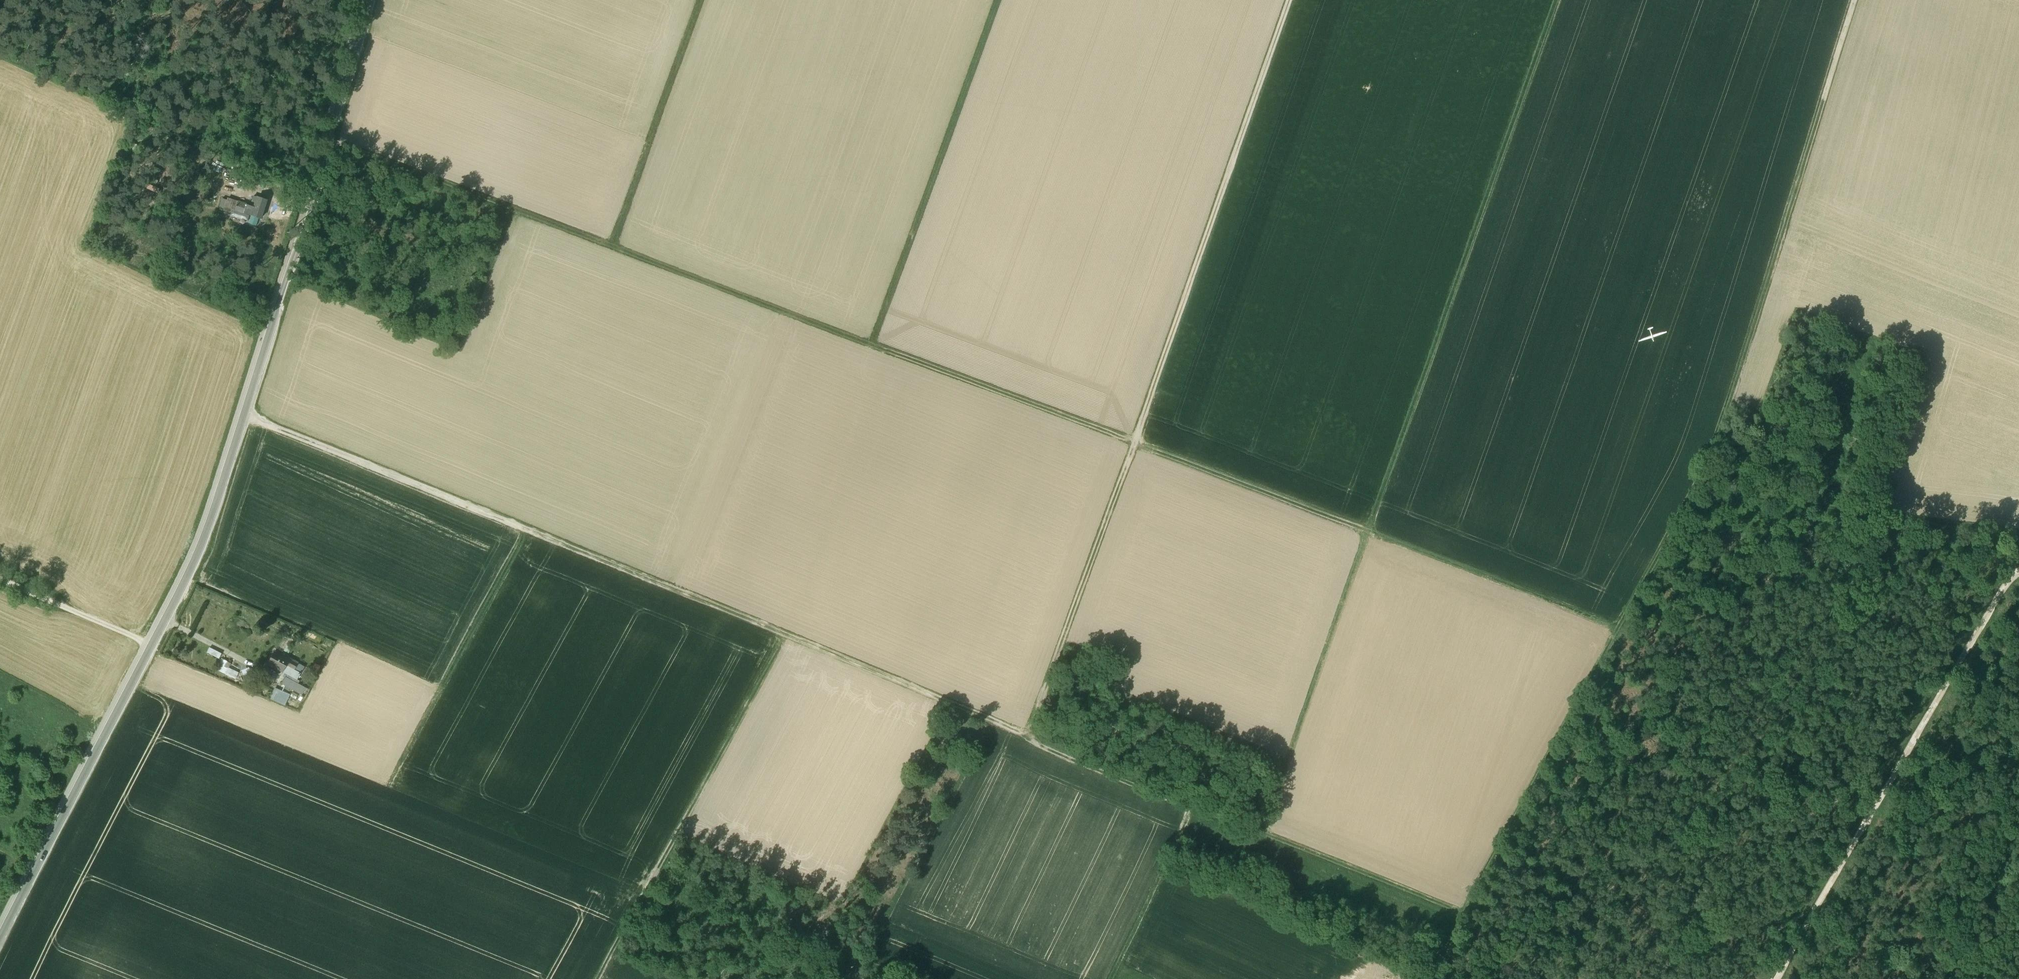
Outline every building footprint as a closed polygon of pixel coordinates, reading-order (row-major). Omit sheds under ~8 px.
[(261,219),(267,200),(259,198),(253,197),(251,205),(238,202),(228,198),(224,210),(232,212),(233,210),(244,213),(261,219)] [(288,660),(274,652),(267,665),(273,669),(278,671),(282,674),(285,668),(289,661),(288,660)] [(236,677),(241,666),(224,657),(219,669),(236,677)] [(289,659),(288,660),(289,661),(285,668),(294,672),(298,664),(289,659)] [(316,660),(313,666),(320,670),(323,664),(316,660)] [(302,667),(298,664),(294,672),(285,668),(282,674),(295,680),(302,667)] [(285,678),(282,685),(289,689),(301,695),(305,697),(309,690),(285,678)] [(301,695),(289,689),(282,704),(294,709),(301,695)]
